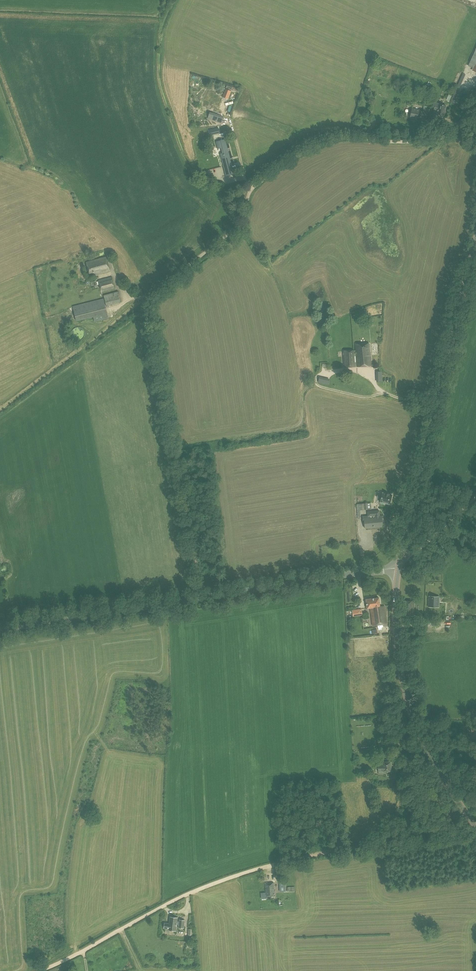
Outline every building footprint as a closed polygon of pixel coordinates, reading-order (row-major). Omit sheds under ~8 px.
[(450,102),(453,103),(466,74),(463,73),(450,102)] [(222,97),(228,99),(231,91),(225,89),(222,97)] [(212,98),(210,106),(211,106),(210,107),(214,109),(215,108),(219,109),(221,102),(218,101),(220,98),(221,98),(223,94),(213,91),(212,94),(215,96),(214,99),(212,98)] [(206,97),(204,104),(210,106),(212,98),(214,99),(215,96),(212,94),(212,95),(210,94),(208,98),(206,97)] [(446,106),(439,104),(440,104),(435,102),(434,108),(435,108),(434,112),(444,115),(446,106)] [(417,117),(422,118),(422,121),(427,122),(427,119),(429,112),(419,109),(412,108),(410,117),(417,119),(417,117)] [(234,176),(225,141),(216,144),(218,151),(221,150),(222,155),(220,156),(226,178),(234,176)] [(87,262),(90,275),(110,270),(107,260),(106,257),(87,262)] [(98,280),(102,292),(115,288),(112,276),(98,280)] [(104,295),(106,306),(121,302),(118,292),(104,295)] [(73,306),(76,321),(93,317),(95,322),(109,318),(104,298),(73,306)] [(356,352),(357,354),(357,366),(371,366),(370,344),(356,345),(356,352)] [(357,354),(356,352),(355,352),(355,350),(343,351),(344,367),(356,366),(356,354),(357,354)] [(377,497),(381,498),(381,502),(390,504),(392,495),(382,493),(379,493),(377,497)] [(364,516),(363,516),(364,522),(365,522),(365,528),(383,527),(382,515),(380,515),(379,510),(363,512),(364,516)] [(439,596),(429,596),(428,607),(439,607),(439,596)] [(370,608),(373,625),(387,623),(385,606),(380,607),(379,598),(366,599),(368,608),(370,608)] [(403,616),(414,616),(414,608),(415,601),(403,601),(403,616)] [(383,765),(375,765),(376,768),(378,768),(378,771),(378,773),(383,773),(383,771),(386,771),(386,772),(391,772),(391,765),(391,762),(383,762),(383,765)] [(265,883),(266,886),(266,893),(266,896),(275,895),(274,883),(270,883),(265,883)] [(169,930),(176,930),(177,925),(179,925),(179,927),(184,928),(185,920),(180,920),(179,922),(177,921),(177,918),(170,917),(170,924),(165,923),(164,928),(169,929),(169,930)]
